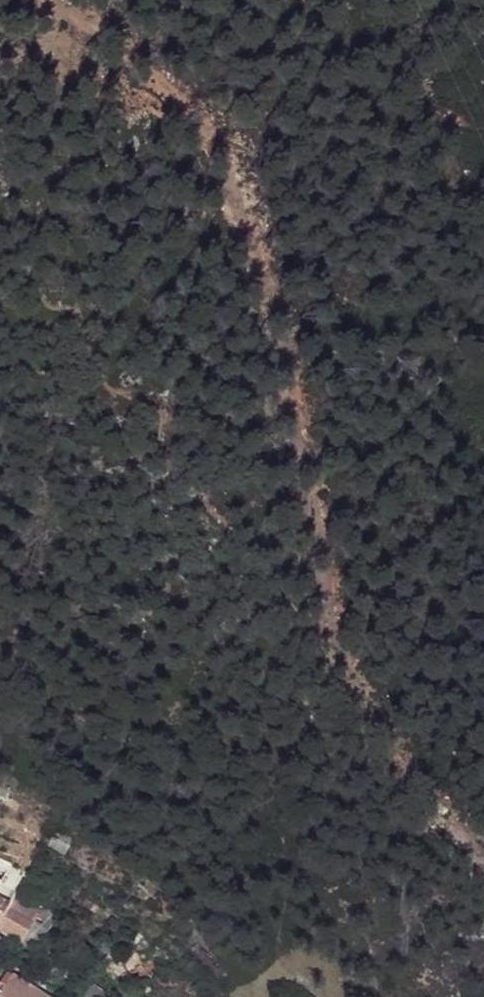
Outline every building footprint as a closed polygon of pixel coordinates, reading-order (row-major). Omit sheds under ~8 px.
[(19,985),(26,969),(0,956),(0,976),(19,985)]
